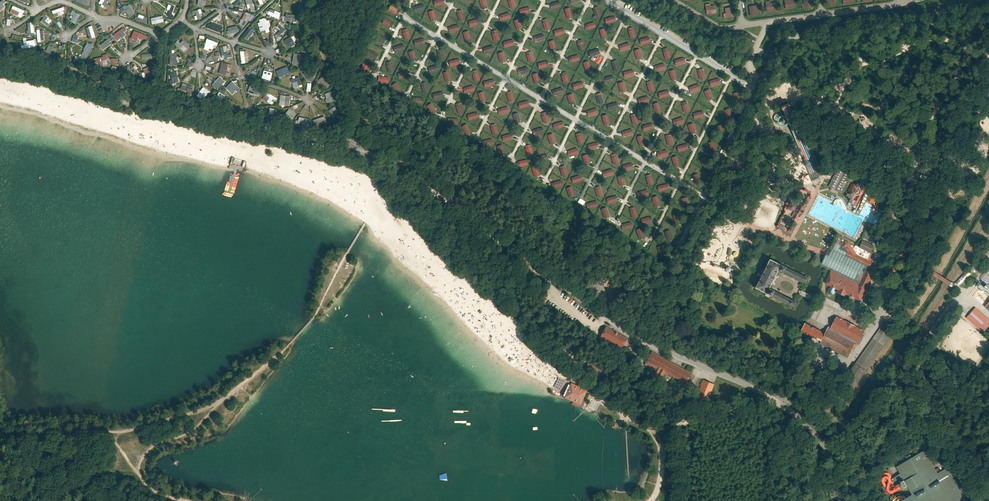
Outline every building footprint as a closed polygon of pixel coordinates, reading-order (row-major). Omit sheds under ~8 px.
[(253,0),(245,0),(248,12),(255,10),(253,0)] [(298,8),(305,10),(307,1),(302,0),(299,0),(298,8)] [(786,9),(796,8),(795,0),(789,1),(789,0),(784,0),(786,9)] [(811,0),(803,0),(804,4),(802,4),(802,9),(812,7),(811,0)] [(826,9),(834,8),(833,2),(835,2),(835,0),(825,0),(826,9)] [(766,3),(767,13),(777,11),(776,3),(771,4),(771,2),(766,3)] [(175,6),(168,3),(164,14),(171,16),(175,6)] [(129,17),(136,12),(130,4),(127,6),(126,5),(122,7),(129,17)] [(391,4),(388,11),(397,15),(400,9),(391,4)] [(759,5),(749,7),(751,16),(759,15),(758,10),(760,10),(759,5)] [(27,12),(12,6),(9,12),(17,15),(16,17),(20,19),(22,14),(25,16),(27,12)] [(705,6),(707,17),(717,15),(716,7),(710,8),(710,6),(705,6)] [(193,11),(196,19),(202,17),(200,14),(204,13),(201,7),(193,11)] [(62,8),(51,11),(53,18),(64,14),(62,8)] [(281,13),(270,8),(267,14),(278,19),(281,13)] [(734,18),(733,8),(725,10),(726,14),(724,15),(724,20),(734,18)] [(73,26),(79,16),(71,10),(68,14),(71,16),(68,23),(73,26)] [(147,23),(149,16),(138,13),(135,20),(147,23)] [(246,27),(251,16),(245,13),(240,24),(246,27)] [(298,22),(298,13),(286,14),(287,23),(298,22)] [(51,22),(41,14),(39,17),(41,19),(38,22),(45,28),(51,22)] [(163,15),(152,17),(153,24),(164,22),(163,15)] [(384,17),(381,23),(390,28),(393,21),(384,17)] [(267,20),(258,23),(261,32),(266,30),(267,33),(271,32),(267,20)] [(33,34),(33,22),(27,23),(27,31),(25,31),(25,34),(33,34)] [(221,33),(223,26),(212,22),(211,24),(210,24),(207,25),(206,28),(221,33)] [(286,30),(279,24),(275,28),(278,32),(277,33),(280,36),(286,30)] [(240,31),(238,25),(226,28),(229,38),(232,37),(231,34),(240,31)] [(124,26),(113,34),(118,40),(128,32),(124,26)] [(256,30),(252,28),(245,37),(248,40),(256,30)] [(148,34),(135,29),(132,37),(146,41),(148,34)] [(376,32),(373,38),(382,42),(385,36),(376,32)] [(296,44),(292,36),(283,42),(288,49),(296,44)] [(110,38),(101,45),(104,50),(112,45),(110,42),(112,41),(110,38)] [(216,49),(218,43),(206,39),(203,48),(213,51),(214,48),(216,49)] [(183,40),(177,46),(184,52),(189,46),(183,40)] [(35,47),(34,41),(22,42),(23,49),(35,47)] [(79,55),(84,58),(90,47),(84,44),(79,55)] [(45,45),(41,51),(51,57),(54,50),(45,45)] [(229,57),(227,45),(220,46),(221,58),(229,57)] [(367,48),(364,54),(373,58),(376,52),(367,48)] [(153,58),(153,49),(150,49),(150,53),(143,54),(143,59),(153,58)] [(248,50),(241,51),(242,63),(249,62),(248,50)] [(300,68),(301,54),(294,53),(293,65),(295,65),(295,67),(300,68)] [(107,54),(98,57),(101,66),(109,63),(107,54)] [(227,74),(230,65),(222,62),(219,72),(227,74)] [(360,62),(357,68),(366,72),(369,66),(360,62)] [(156,76),(152,64),(142,68),(146,80),(156,76)] [(248,65),(243,69),(253,78),(258,73),(248,65)] [(291,76),(288,66),(277,70),(280,77),(288,74),(289,77),(291,76)] [(271,81),(273,72),(268,71),(268,68),(265,67),(262,79),(271,81)] [(311,68),(303,74),(308,80),(316,74),(311,68)] [(175,69),(168,71),(172,86),(179,84),(175,69)] [(219,75),(212,84),(219,90),(227,81),(219,75)] [(296,75),(289,78),(294,90),(303,86),(299,76),(296,77),(296,75)] [(332,83),(324,75),(319,80),(327,88),(332,83)] [(233,94),(239,87),(232,81),(226,88),(233,94)] [(192,92),(193,85),(183,82),(181,89),(192,92)] [(472,84),(462,88),(464,94),(474,91),(472,84)] [(205,98),(210,92),(203,86),(198,92),(205,98)] [(250,86),(249,93),(260,95),(261,88),(250,86)] [(705,87),(700,89),(703,99),(709,97),(705,87)] [(338,99),(335,90),(327,93),(330,102),(338,99)] [(225,95),(220,92),(216,98),(222,101),(225,95)] [(275,97),(268,92),(264,99),(271,104),(275,97)] [(290,96),(283,96),(282,106),(290,106),(290,96)] [(436,111),(431,104),(428,106),(432,114),(436,111)] [(340,113),(336,108),(330,112),(333,117),(340,113)] [(298,115),(289,109),(284,116),(292,122),(298,115)] [(327,122),(324,116),(314,120),(317,126),(327,122)] [(791,125),(789,116),(782,118),(784,126),(791,125)] [(300,117),(298,125),(306,127),(308,118),(300,117)] [(581,133),(575,134),(578,144),(583,143),(581,133)] [(849,172),(838,166),(828,187),(839,192),(849,172)] [(858,186),(851,183),(847,192),(854,195),(858,186)] [(875,203),(878,195),(872,193),(869,201),(875,203)] [(786,206),(795,212),(791,218),(794,220),(802,209),(790,201),(786,206)] [(933,209),(926,208),(924,223),(931,224),(933,209)] [(668,228),(663,230),(666,239),(672,237),(668,228)] [(860,247),(845,240),(842,247),(841,250),(848,253),(847,256),(868,266),(871,267),(874,260),(871,259),(877,245),(864,239),(860,247)] [(907,242),(900,239),(896,250),(903,252),(907,242)] [(661,243),(656,245),(659,254),(665,252),(661,243)] [(841,250),(842,247),(835,244),(833,248),(829,246),(826,252),(825,256),(819,268),(831,273),(859,286),(867,269),(868,267),(868,266),(847,256),(848,253),(841,250)] [(910,259),(909,259),(907,263),(913,265),(916,258),(912,256),(910,259)] [(809,278),(769,259),(754,289),(793,308),(796,302),(768,288),(773,279),(777,270),(806,285),(809,278)] [(835,293),(836,290),(838,291),(837,294),(846,298),(847,294),(862,301),(875,272),(867,269),(859,286),(831,273),(825,285),(831,287),(829,291),(831,293),(835,293)] [(979,283),(988,292),(988,271),(979,283)] [(834,302),(825,298),(823,303),(832,307),(834,302)] [(847,308),(838,304),(836,309),(844,313),(847,308)] [(974,307),(966,316),(982,331),(988,324),(988,320),(974,307)] [(836,316),(830,329),(856,342),(859,343),(866,331),(836,316)] [(848,358),(856,342),(830,329),(828,328),(826,332),(824,331),(805,321),(800,331),(819,340),(820,341),(819,343),(848,358)] [(626,340),(605,328),(599,337),(621,350),(626,340)] [(689,371),(647,349),(640,363),(657,372),(659,368),(684,381),(689,371)] [(603,373),(588,362),(582,371),(597,381),(603,373)] [(705,396),(710,382),(699,378),(694,392),(705,396)] [(571,384),(565,399),(582,405),(588,390),(571,384)] [(963,498),(945,467),(933,473),(920,451),(893,466),(898,474),(888,479),(895,492),(903,487),(909,497),(901,500),(958,500),(963,498)]
